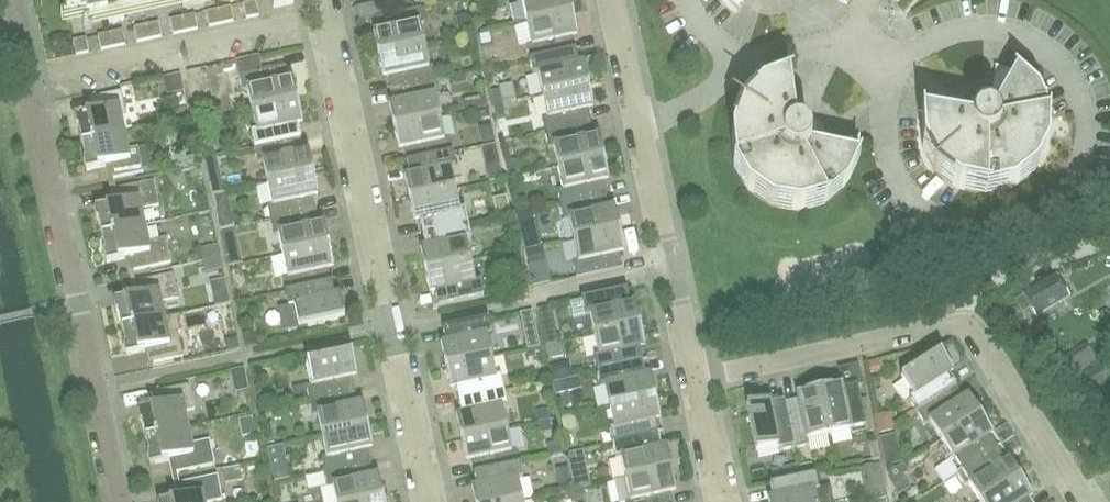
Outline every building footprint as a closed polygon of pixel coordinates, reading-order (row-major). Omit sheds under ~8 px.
[(68,15),(86,11),(88,19),(175,0),(65,0),(68,15)] [(570,0),(517,0),(518,3),(523,2),(528,23),(573,14),(570,0)] [(740,11),(741,10),(740,9),(746,0),(729,0),(740,11)] [(384,1),(356,7),(359,21),(376,17),(387,15),(384,1)] [(260,16),(256,2),(244,5),(247,19),(260,16)] [(231,7),(219,10),(222,24),(234,22),(231,7)] [(425,45),(420,24),(425,23),(422,8),(387,15),(376,17),(379,32),(374,33),(379,55),(425,45)] [(210,27),(222,24),(219,10),(207,13),(210,27)] [(459,30),(472,27),(469,13),(455,16),(459,30)] [(573,37),(578,36),(573,14),(528,23),(532,45),(527,46),(530,61),(576,51),(573,37)] [(195,15),(183,18),(186,32),(198,29),(195,15)] [(174,35),(186,32),(183,18),(171,20),(174,35)] [(159,23),(147,26),(150,40),(162,37),(159,23)] [(138,42),(150,40),(147,26),(135,28),(138,42)] [(123,31),(111,33),(114,48),(126,45),(123,31)] [(102,50),(114,48),(111,33),(98,36),(102,50)] [(89,53),(86,39),(74,41),(77,56),(89,53)] [(438,80),(434,66),(429,67),(425,45),(379,55),(384,78),(389,77),(392,90),(438,80)] [(589,86),(584,63),(579,64),(576,51),(530,61),(533,75),(538,74),(543,96),(589,86)] [(259,57),(237,62),(239,75),(262,70),(259,57)] [(298,101),(293,78),(288,80),(285,65),(262,70),(239,75),(243,91),(248,90),(253,111),(298,101)] [(1049,147),(1050,119),(1039,93),(1018,74),(995,66),(995,68),(996,68),(991,99),(988,99),(985,99),(983,99),(978,100),(975,101),(973,101),(971,102),(968,104),(966,106),(963,108),(961,111),(960,113),(958,116),(957,119),(956,121),(955,124),(923,119),(923,118),(922,118),(923,148),(936,172),(959,190),(986,195),(1014,189),(1036,172),(1049,147)] [(440,118),(436,96),(441,95),(438,80),(392,90),(395,104),(390,105),(394,128),(440,118)] [(860,160),(861,136),(859,136),(859,137),(828,141),(827,139),(826,137),(825,133),(824,131),(822,128),(820,125),(817,122),(816,121),(812,118),(807,116),(805,115),(802,114),(799,113),(796,113),(793,113),(790,83),(790,82),(790,81),(762,91),(742,111),(732,137),(735,166),(749,190),(772,206),(799,211),(826,204),(851,182),(860,160)] [(589,109),(594,108),(589,86),(543,96),(548,117),(543,118),(546,133),(591,123),(589,109)] [(121,118),(127,116),(122,91),(96,97),(98,110),(75,116),(77,127),(79,127),(82,143),(125,134),(121,118)] [(500,91),(491,92),(494,106),(503,104),(500,91)] [(486,97),(473,99),(475,110),(488,107),(486,97)] [(298,125),(303,124),(298,101),(253,111),(257,132),(252,133),(255,148),(301,138),(298,125)] [(488,108),(476,110),(477,117),(482,119),(491,117),(488,108)] [(453,153),(450,138),(445,139),(440,118),(394,128),(399,150),(404,149),(407,163),(453,153)] [(604,158),(599,135),(594,136),(591,123),(546,133),(549,148),(554,146),(559,168),(604,158)] [(144,172),(139,147),(129,150),(125,134),(82,143),(85,159),(84,159),(87,171),(110,166),(113,179),(144,172)] [(314,173),(309,151),(304,152),(301,138),(255,148),(258,163),(264,162),(268,183),(314,173)] [(456,190),(451,169),(456,167),(453,153),(407,163),(410,176),(405,177),(410,200),(456,190)] [(206,159),(214,194),(224,192),(217,157),(206,159)] [(604,182),(609,181),(604,158),(559,168),(563,189),(558,190),(561,205),(607,195),(604,182)] [(501,166),(486,169),(489,182),(503,179),(501,166)] [(160,183),(174,180),(172,172),(159,175),(160,183)] [(314,197),(319,196),(314,173),(268,183),(273,204),(268,206),(271,220),(317,210),(314,197)] [(141,210),(160,206),(154,181),(116,190),(118,203),(95,208),(97,219),(98,219),(102,235),(145,226),(141,210)] [(469,225),(465,210),(460,211),(456,190),(410,200),(415,222),(420,221),(423,235),(469,225)] [(620,230),(615,207),(610,209),(607,195),(561,205),(564,220),(570,219),(574,240),(620,230)] [(524,198),(514,200),(516,213),(527,211),(524,198)] [(329,245),(325,223),(319,224),(317,210),(271,220),(274,235),(279,234),(284,255),(329,245)] [(233,216),(219,219),(221,231),(235,228),(233,216)] [(471,262),(467,241),(472,240),(469,225),(423,235),(426,248),(421,249),(426,272),(471,262)] [(172,263),(166,238),(148,242),(145,226),(102,235),(105,251),(104,251),(107,263),(125,259),(128,272),(172,263)] [(620,254),(625,253),(620,230),(574,240),(579,261),(574,262),(577,278),(623,268),(620,254)] [(537,231),(522,234),(525,250),(540,247),(537,231)] [(218,272),(212,244),(200,246),(206,274),(218,272)] [(329,269),(334,268),(329,245),(284,255),(288,277),(283,278),(286,292),(332,283),(329,269)] [(543,248),(526,251),(528,265),(546,262),(543,248)] [(240,250),(226,253),(229,267),(243,264),(240,250)] [(484,298),(481,282),(476,283),(471,262),(426,272),(430,294),(436,293),(439,308),(484,298)] [(165,318),(161,302),(179,298),(174,273),(130,283),(133,296),(114,300),(117,312),(118,311),(122,327),(165,318)] [(1070,296),(1056,274),(1022,294),(1036,316),(1070,296)] [(345,318),(340,295),(335,296),(332,283),(286,292),(290,307),(282,309),(287,331),(345,318)] [(640,325),(636,303),(630,304),(627,290),(571,302),(575,317),(590,314),(595,335),(640,325)] [(184,357),(179,332),(181,331),(177,315),(165,318),(122,327),(125,343),(124,344),(126,355),(150,350),(153,363),(184,357)] [(492,357),(487,336),(492,335),(489,319),(443,329),(446,343),(441,344),(446,367),(492,357)] [(640,349),(645,348),(640,325),(595,335),(599,356),(594,357),(597,372),(643,362),(640,349)] [(555,329),(543,332),(546,346),(558,343),(555,329)] [(253,333),(244,335),(247,347),(256,345),(253,333)] [(538,337),(526,339),(528,350),(540,347),(538,337)] [(229,340),(226,344),(228,351),(239,349),(237,338),(229,340)] [(352,378),(358,376),(353,353),(307,363),(312,385),(307,386),(310,401),(355,391),(352,378)] [(957,387),(949,375),(954,373),(941,353),(902,378),(914,397),(909,399),(917,412),(957,387)] [(505,392),(502,377),(496,379),(492,357),(446,367),(451,390),(456,389),(459,402),(505,392)] [(656,397),(651,375),(646,376),(643,362),(597,372),(601,387),(606,386),(610,407),(656,397)] [(565,364),(550,368),(553,381),(573,376),(571,368),(565,364)] [(867,398),(861,400),(858,387),(864,386),(859,364),(838,369),(841,385),(820,390),(830,435),(851,431),(852,436),(868,432),(874,431),(867,398)] [(566,379),(553,382),(556,394),(569,391),(566,379)] [(1076,379),(1065,385),(1074,400),(1085,394),(1076,379)] [(185,411),(196,409),(190,385),(159,392),(162,405),(138,410),(141,422),(142,421),(146,437),(189,428),(185,411)] [(981,416),(969,396),(964,399),(957,387),(917,412),(926,425),(930,422),(942,441),(981,416)] [(830,435),(820,390),(797,395),(798,400),(785,403),(795,448),(809,445),(808,440),(830,435)] [(368,426),(363,403),(358,404),(355,391),(310,401),(313,416),(318,415),(323,436),(368,426)] [(462,439),(507,429),(503,408),(508,407),(505,392),(459,402),(462,416),(457,417),(462,439)] [(656,421),(661,420),(656,397),(610,407),(615,428),(610,430),(613,444),(659,435),(656,421)] [(795,448),(785,403),(771,405),(770,400),(747,405),(757,451),(779,446),(780,451),(795,448)] [(547,409),(536,411),(538,423),(550,420),(547,409)] [(996,450),(989,438),(994,435),(981,416),(942,441),(953,459),(949,462),(957,475),(996,450)] [(575,417),(562,420),(564,426),(569,428),(577,423),(575,417)] [(253,418),(239,420),(243,436),(256,434),(253,418)] [(550,420),(538,423),(541,433),(552,430),(550,420)] [(368,450),(373,449),(368,426),(323,436),(327,457),(322,458),(325,473),(371,463),(368,450)] [(216,465),(210,440),(192,444),(189,428),(146,437),(149,453),(148,453),(150,465),(168,461),(171,474),(216,465)] [(520,464),(517,450),(512,451),(507,429),(462,439),(466,462),(472,461),(475,474),(520,464)] [(896,434),(881,438),(883,450),(899,447),(896,434)] [(672,470),(667,447),(662,448),(659,435),(613,444),(616,459),(621,458),(626,479),(672,470)] [(876,441),(868,443),(871,460),(880,458),(876,441)] [(1008,458),(1004,461),(996,450),(957,475),(965,487),(970,485),(981,501),(983,501),(1021,478),(1008,458)] [(570,485),(588,482),(584,461),(566,464),(570,485)] [(379,475),(374,477),(371,463),(325,473),(328,488),(334,487),(337,501),(366,501),(384,498),(379,475)] [(902,463),(887,473),(892,480),(902,473),(904,476),(909,472),(902,463)] [(518,480),(523,479),(520,464),(475,474),(477,488),(472,489),(475,501),(521,501),(523,501),(518,480)] [(287,465),(272,468),(275,481),(290,478),(287,465)] [(796,466),(785,468),(788,480),(799,478),(796,466)] [(671,493),(677,492),(672,470),(626,479),(614,482),(619,501),(624,501),(625,501),(673,501),(671,493)] [(819,488),(816,474),(799,478),(788,480),(771,484),(774,498),(768,499),(769,501),(831,501),(827,486),(819,488)] [(218,475),(173,485),(177,498),(159,501),(215,501),(223,500),(218,475)] [(1029,500),(1033,498),(1021,478),(983,501),(1030,501),(1029,500)] [(942,501),(960,501),(955,481),(938,485),(942,501)] [(616,491),(604,491),(604,501),(616,501),(616,491)]
